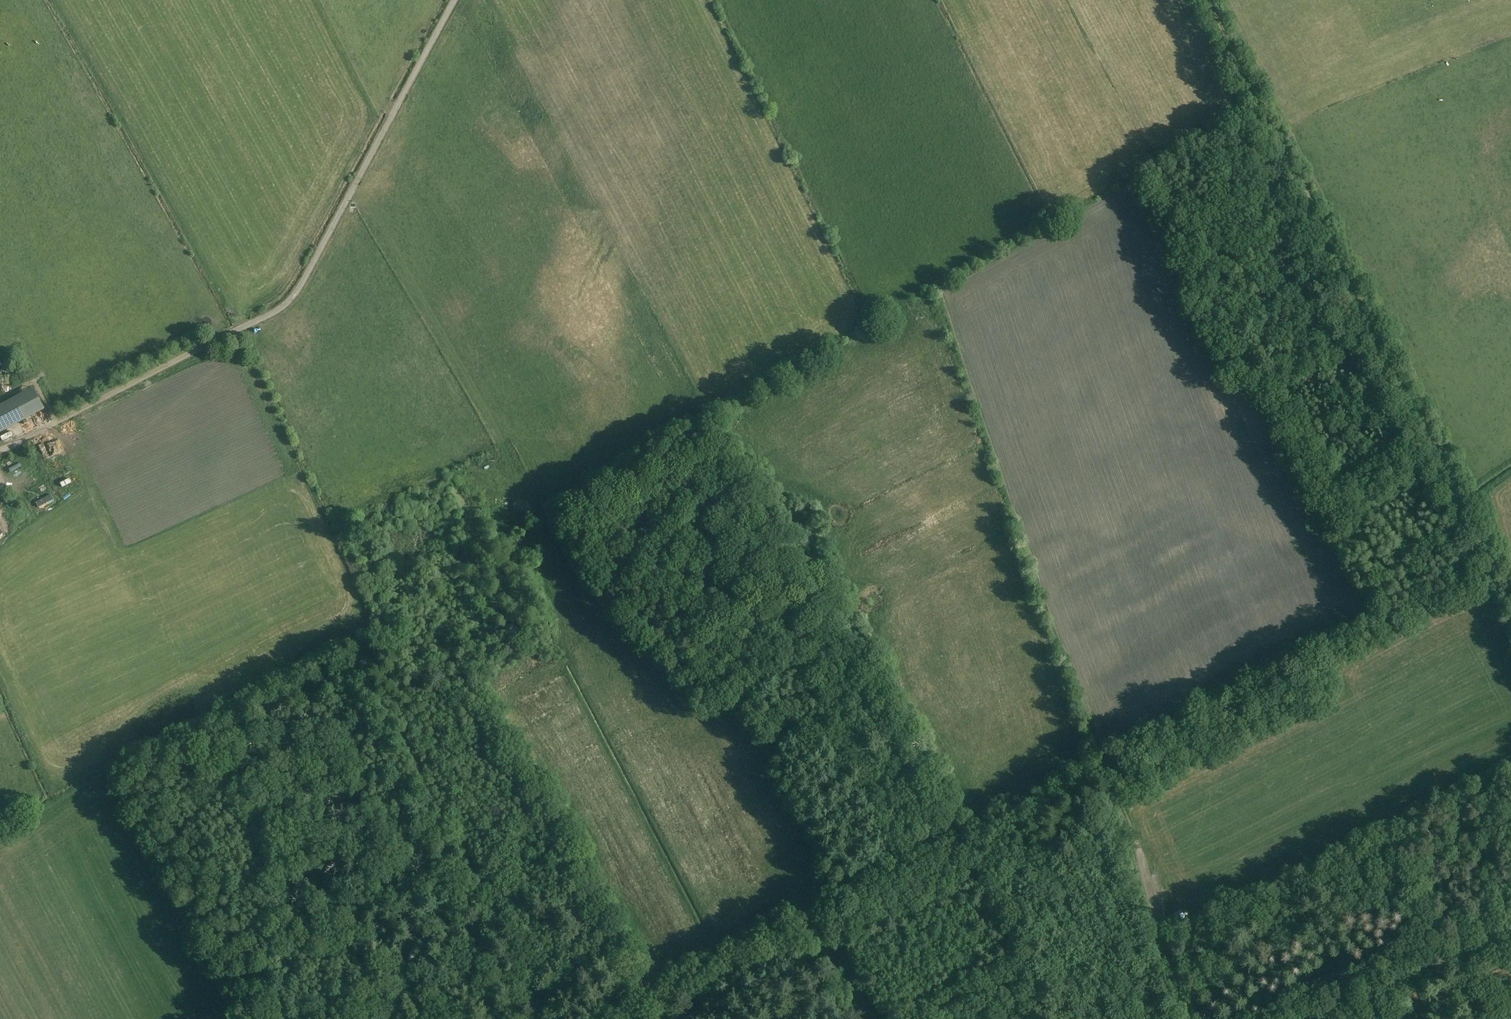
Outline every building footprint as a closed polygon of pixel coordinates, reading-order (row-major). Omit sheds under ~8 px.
[(9,368),(7,357),(0,359),(0,370),(9,368)] [(33,387),(0,404),(0,432),(44,409),(33,387)] [(15,434),(6,435),(7,443),(16,442),(15,434)] [(19,489),(25,499),(35,494),(29,483),(19,489)]
